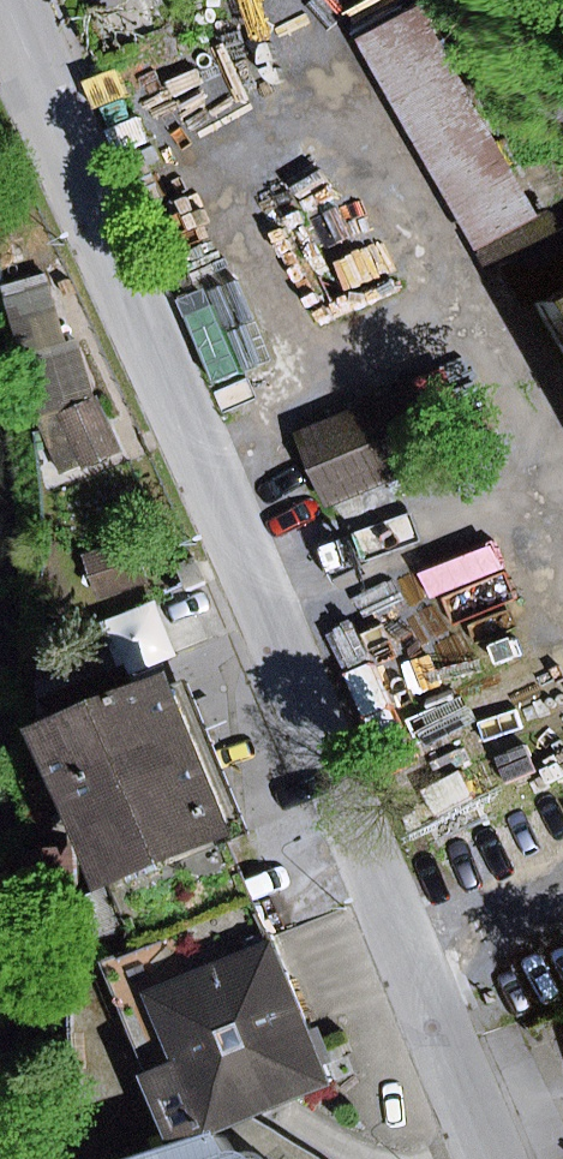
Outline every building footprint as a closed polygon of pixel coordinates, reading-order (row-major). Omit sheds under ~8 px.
[(421,10),(368,41),(487,248),(521,308),(530,303),(548,292),(530,261),(557,246),(421,10)] [(562,360),(562,242),(557,246),(530,261),(548,292),(530,303),(562,360)] [(44,279),(15,287),(32,348),(61,341),(44,279)] [(266,367),(231,281),(187,299),(222,385),(266,367)] [(61,341),(32,348),(48,410),(93,398),(77,336),(61,341)] [(304,435),(332,503),(445,457),(416,388),(304,435)] [(70,418),(90,461),(117,449),(97,405),(70,418)] [(139,582),(127,547),(92,558),(104,593),(139,582)] [(171,598),(122,616),(140,665),(188,647),(171,598)] [(143,704),(131,676),(64,703),(75,730),(61,735),(121,882),(234,836),(174,691),(143,704)] [(234,836),(255,828),(195,683),(174,691),(234,836)] [(149,949),(261,903),(234,836),(121,882),(149,949)] [(35,856),(38,895),(70,893),(67,854),(35,856)] [(334,1081),(261,903),(149,949),(113,964),(186,1142),(251,1115),(334,1081)] [(224,1135),(150,1158),(258,1158),(253,1154),(238,1155),(224,1135)]
